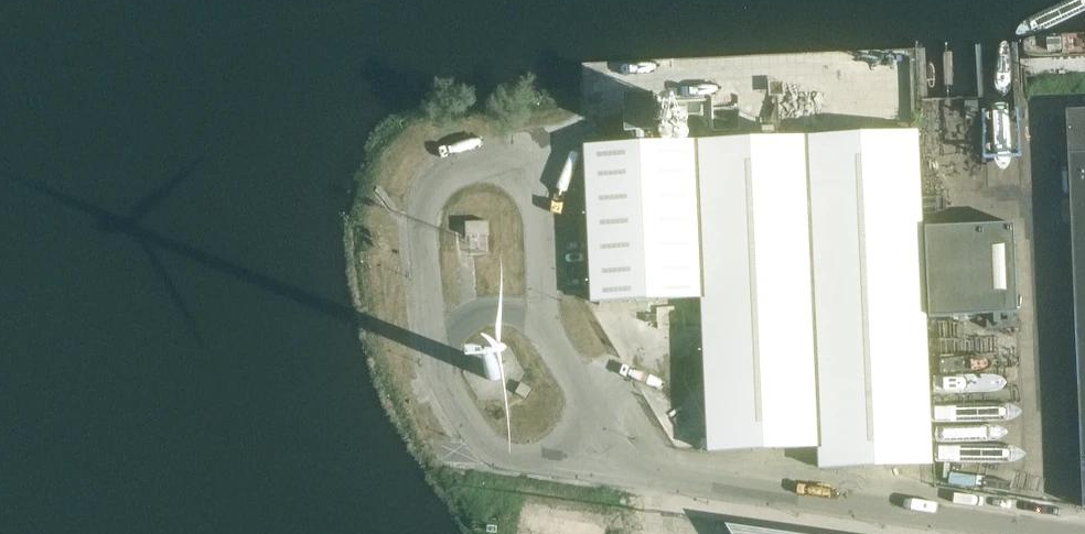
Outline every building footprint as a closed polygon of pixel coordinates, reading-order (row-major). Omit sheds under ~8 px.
[(1020,5),(1021,40),(1084,38),(1084,3),(1020,5)] [(663,97),(632,97),(631,116),(631,132),(663,132),(663,116),(663,97)] [(1084,508),(1084,111),(1067,112),(1084,508)] [(593,302),(703,298),(710,451),(820,447),(821,468),(932,464),(917,134),(586,148),(593,302)] [(466,222),(466,236),(490,235),(489,221),(466,222)] [(1012,314),(1017,314),(1013,225),(927,229),(931,316),(987,316),(987,328),(1013,327),(1012,314)] [(726,526),(731,533),(790,533),(727,525),(726,526)]
